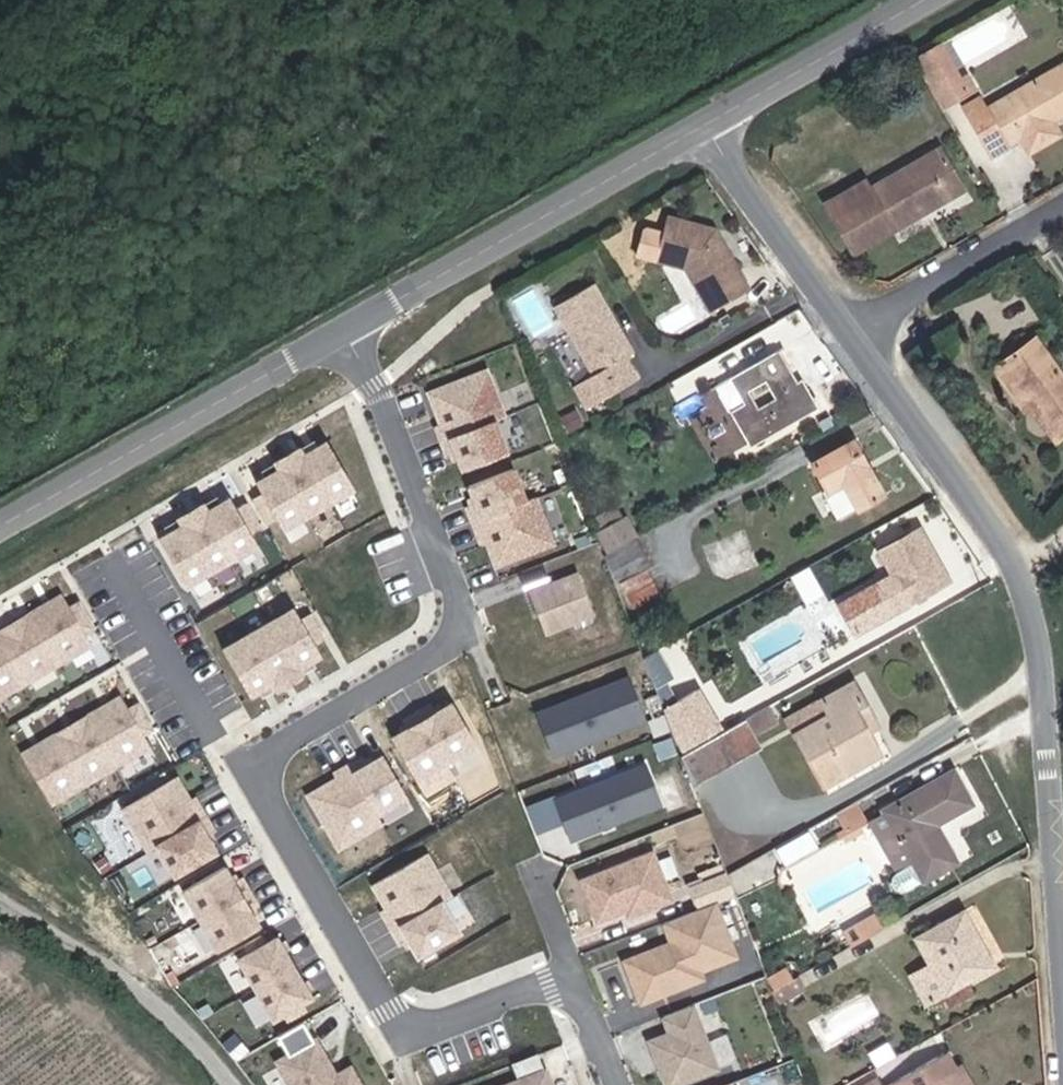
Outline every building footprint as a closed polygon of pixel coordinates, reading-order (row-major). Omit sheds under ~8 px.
[(959,60),(978,53),(974,39),(994,32),(991,21),(951,34),(959,60)] [(924,56),(901,69),(921,102),(943,90),(924,56)] [(1045,142),(1041,135),(1062,122),(1062,90),(1055,78),(977,123),(968,110),(953,121),(982,169),(1010,153),(1014,160),(1045,142)] [(952,107),(947,97),(943,90),(921,102),(932,120),(952,107)] [(959,91),(947,97),(952,107),(955,112),(966,104),(959,91)] [(1050,148),(1045,142),(1014,160),(1019,167),(1050,148)] [(856,200),(822,220),(849,268),(953,206),(932,167),(861,205),(856,200)] [(709,248),(661,236),(650,279),(680,287),(705,331),(743,309),(709,248)] [(625,372),(586,303),(548,325),(587,394),(568,406),(580,427),(605,413),(593,391),(625,372)] [(1025,429),(1049,459),(1062,449),(1062,411),(1026,361),(993,385),(1025,429)] [(780,364),(724,395),(739,422),(723,431),(740,464),(813,425),(780,364)] [(442,437),(496,415),(507,412),(488,366),(431,389),(442,416),(435,419),(442,437)] [(511,450),(496,415),(442,437),(450,455),(457,452),(465,470),(511,450)] [(328,441),(304,456),(333,505),(357,490),(328,441)] [(280,470),(304,456),(299,448),(276,462),(280,470)] [(304,456),(280,470),(309,519),(333,505),(304,456)] [(849,460),(803,485),(831,534),(876,511),(849,460)] [(475,519),(530,497),(516,462),(468,480),(475,498),(468,501),(475,519)] [(280,470),(256,484),(261,492),(266,501),(271,509),(276,518),(285,533),(309,519),(280,470)] [(261,492),(252,498),(257,507),(266,501),(261,492)] [(539,493),(530,497),(475,519),(483,537),(490,534),(501,561),(558,538),(539,493)] [(230,500),(206,514),(235,563),(259,548),(250,533),(245,525),(240,517),(235,508),(230,500)] [(266,501),(257,507),(262,515),(271,509),(266,501)] [(244,502),(235,508),(240,517),(250,511),(244,502)] [(178,520),(182,528),(206,514),(201,506),(178,520)] [(271,509),(262,515),(267,523),(276,518),(271,509)] [(250,511),(240,517),(245,525),(254,519),(250,511)] [(206,514),(182,528),(211,577),(235,563),(206,514)] [(254,519),(245,525),(250,533),(259,528),(254,519)] [(587,538),(595,549),(618,535),(610,523),(587,538)] [(211,577),(182,528),(159,542),(188,591),(211,577)] [(624,560),(630,557),(618,535),(595,549),(605,569),(624,560)] [(882,594),(895,615),(897,617),(935,594),(906,542),(866,564),(882,594)] [(633,577),(624,560),(605,569),(598,574),(627,629),(650,617),(629,580),(633,577)] [(547,561),(524,571),(532,591),(555,582),(547,561)] [(795,572),(807,599),(824,592),(812,565),(795,572)] [(555,582),(532,591),(550,635),(599,615),(582,571),(555,582)] [(878,626),(895,615),(882,594),(865,603),(878,626)] [(61,600),(27,620),(57,670),(91,650),(82,636),(77,627),(72,619),(67,611),(61,600)] [(76,605),(67,611),(72,619),(81,614),(76,605)] [(294,607),(270,621),(299,670),(323,656),(316,645),(311,636),(306,628),(301,619),(294,607)] [(81,614),(72,619),(77,627),(86,622),(81,614)] [(311,614),(301,619),(306,628),(316,622),(311,614)] [(0,636),(0,650),(24,690),(57,670),(27,620),(0,636)] [(270,621),(246,635),(275,684),(299,670),(270,621)] [(86,622),(77,627),(82,636),(91,630),(86,622)] [(316,622),(306,628),(311,636),(321,630),(316,622)] [(321,630),(311,636),(316,645),(326,639),(321,630)] [(246,635),(222,650),(251,698),(275,684),(246,635)] [(662,647),(645,655),(658,684),(675,676),(662,647)] [(24,690),(0,650),(0,704),(24,690)] [(299,670),(275,684),(280,692),(303,678),(299,670)] [(545,712),(563,756),(652,720),(634,676),(545,712)] [(821,725),(789,744),(819,801),(875,771),(864,752),(872,746),(847,696),(815,713),(821,725)] [(122,703),(88,723),(118,773),(151,752),(143,738),(138,730),(133,722),(128,713),(122,703)] [(438,704),(422,713),(453,765),(485,746),(461,705),(444,714),(438,704)] [(137,708),(128,713),(133,722),(142,716),(137,708)] [(453,765),(422,713),(406,723),(412,733),(396,743),(420,785),(453,765)] [(815,713),(783,730),(789,744),(821,725),(815,713)] [(142,716),(133,722),(138,730),(147,724),(142,716)] [(88,723),(55,742),(85,792),(118,773),(88,723)] [(147,724),(138,730),(143,738),(152,733),(147,724)] [(676,770),(707,752),(697,733),(667,749),(669,756),(676,770)] [(707,752),(676,770),(687,797),(748,760),(737,736),(707,752)] [(21,762),(51,813),(85,792),(55,742),(21,762)] [(352,768),(382,818),(417,796),(392,756),(373,766),(369,759),(352,768)] [(653,763),(562,799),(580,844),(671,807),(653,763)] [(382,818),(352,768),(335,778),(339,784),(314,799),(345,852),(388,827),(382,818)] [(149,858),(159,851),(209,821),(199,805),(192,809),(176,784),(124,816),(149,858)] [(972,825),(954,792),(885,830),(912,882),(895,891),(892,895),(891,901),(894,907),(899,910),(905,908),(954,880),(936,844),(972,825)] [(219,838),(209,821),(159,851),(179,885),(222,860),(211,843),(219,838)] [(895,891),(912,882),(885,830),(867,840),(895,891)] [(661,850),(588,880),(606,924),(639,911),(641,917),(681,900),(661,850)] [(787,871),(775,850),(730,875),(739,898),(787,871)] [(399,935),(449,905),(459,900),(434,858),(380,889),(396,914),(389,918),(399,935)] [(205,925),(258,895),(248,879),(238,885),(228,868),(186,893),(205,925)] [(713,905),(735,896),(726,874),(688,889),(697,911),(713,905)] [(267,911),(258,895),(205,925),(224,958),(266,934),(256,917),(267,911)] [(470,941),(449,905),(399,935),(410,951),(416,946),(428,964),(470,941)] [(697,911),(664,924),(672,946),(623,966),(637,1001),(644,998),(647,1006),(703,983),(699,974),(735,960),(713,905),(697,911)] [(872,935),(839,953),(847,967),(880,948),(872,935)] [(968,935),(916,963),(929,991),(913,1000),(927,1026),(946,1016),(956,1030),(980,1016),(973,1005),(997,990),(968,935)] [(275,951),(268,940),(252,949),(258,960),(246,968),(262,996),(304,971),(287,943),(275,951)] [(298,1027),(314,1017),(308,1006),(320,998),(304,971),(262,996),(279,1023),(291,1016),(298,1027)] [(795,997),(770,1010),(777,1028),(801,1013),(795,997)] [(644,998),(637,1001),(640,1009),(647,1006),(644,998)] [(676,1018),(683,1036),(661,1045),(677,1084),(704,1084),(733,1073),(706,1006),(676,1018)] [(312,1027),(286,1043),(298,1062),(287,1068),(297,1084),(367,1084),(359,1071),(345,1080),(312,1027)] [(547,1058),(520,1069),(527,1084),(532,1084),(554,1076),(547,1058)] [(554,1076),(532,1084),(557,1084),(554,1076)] [(948,1076),(934,1084),(953,1084),(948,1076)]
